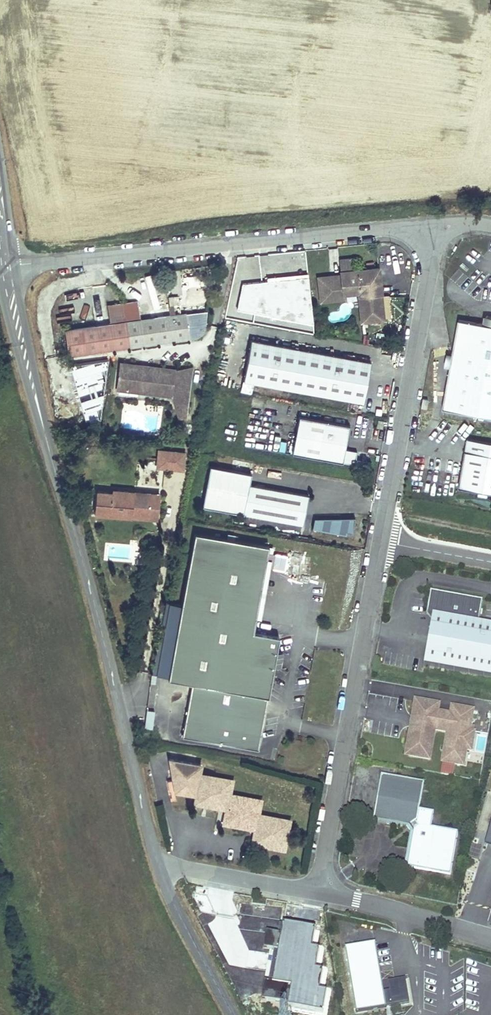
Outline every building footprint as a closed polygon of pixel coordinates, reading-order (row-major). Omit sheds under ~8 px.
[(351,259),(338,260),(339,272),(352,270),(351,259)] [(339,272),(339,275),(316,277),(319,304),(344,302),(343,297),(356,296),(359,325),(385,323),(379,268),(352,270),(339,272)] [(169,315),(180,313),(178,296),(167,298),(169,315)] [(121,304),(128,350),(188,342),(188,341),(185,315),(140,320),(138,302),(121,304)] [(121,304),(106,306),(108,325),(62,331),(66,358),(128,350),(121,304)] [(236,308),(234,318),(262,322),(264,312),(236,308)] [(208,312),(185,315),(188,341),(194,341),(200,338),(203,334),(206,326),(208,318),(208,312)] [(482,326),(490,327),(490,319),(484,317),(482,326)] [(457,321),(451,356),(448,370),(441,412),(490,420),(490,327),(482,326),(457,321)] [(369,363),(249,341),(242,383),(361,405),(369,363)] [(448,370),(451,356),(445,355),(443,369),(448,370)] [(191,368),(174,371),(174,370),(118,363),(114,393),(170,400),(177,420),(186,421),(191,368)] [(425,411),(427,401),(421,400),(419,409),(425,411)] [(348,426),(297,417),(290,455),(355,467),(357,452),(344,450),(348,426)] [(458,489),(490,495),(490,443),(467,439),(458,489)] [(185,453),(156,450),(154,469),(183,472),(185,453)] [(249,476),(208,468),(200,508),(260,519),(280,523),(301,527),(307,497),(247,486),(249,476)] [(111,494),(95,493),(93,517),(147,521),(150,495),(111,491),(111,494)] [(158,496),(150,495),(147,521),(156,522),(158,496)] [(279,530),(280,523),(260,519),(258,527),(279,530)] [(313,520),(311,530),(345,537),(346,535),(352,536),(353,519),(313,520)] [(261,542),(187,529),(162,677),(186,681),(262,694),(272,634),(247,629),(261,542)] [(292,556),(290,573),(298,574),(301,557),(292,556)] [(423,667),(490,679),(490,628),(478,626),(482,603),(430,594),(426,617),(432,618),(431,624),(423,667)] [(274,664),(280,665),(282,654),(276,653),(274,664)] [(253,748),(262,694),(186,681),(177,735),(253,748)] [(416,705),(413,704),(411,719),(414,719),(414,721),(416,722),(415,727),(412,727),(412,729),(409,728),(404,755),(407,756),(407,757),(428,761),(433,732),(446,734),(441,763),(442,764),(454,766),(462,767),(465,751),(470,752),(473,734),(472,734),(473,727),(469,726),(472,713),(450,709),(449,717),(436,714),(438,707),(417,703),(416,705)] [(153,710),(146,709),(143,726),(150,727),(153,710)] [(485,751),(488,736),(478,734),(475,750),(485,751)] [(202,767),(166,759),(169,781),(166,782),(168,796),(173,795),(193,799),(191,807),(223,813),(220,827),(252,833),(249,847),(285,854),(291,821),(259,815),(262,801),(231,795),(233,780),(200,775),(202,767)] [(452,777),(454,766),(442,764),(440,774),(452,777)] [(419,812),(423,785),(380,778),(372,824),(410,831),(403,869),(450,877),(458,834),(431,830),(434,815),(419,812)] [(201,922),(208,919),(198,891),(191,894),(201,922)] [(278,924),(265,1003),(323,1013),(326,993),(320,992),(323,972),(316,971),(319,951),(312,950),(315,930),(278,924)] [(345,951),(356,1014),(386,1009),(375,946),(345,951)] [(390,1006),(409,1003),(406,980),(387,982),(390,1006)]
